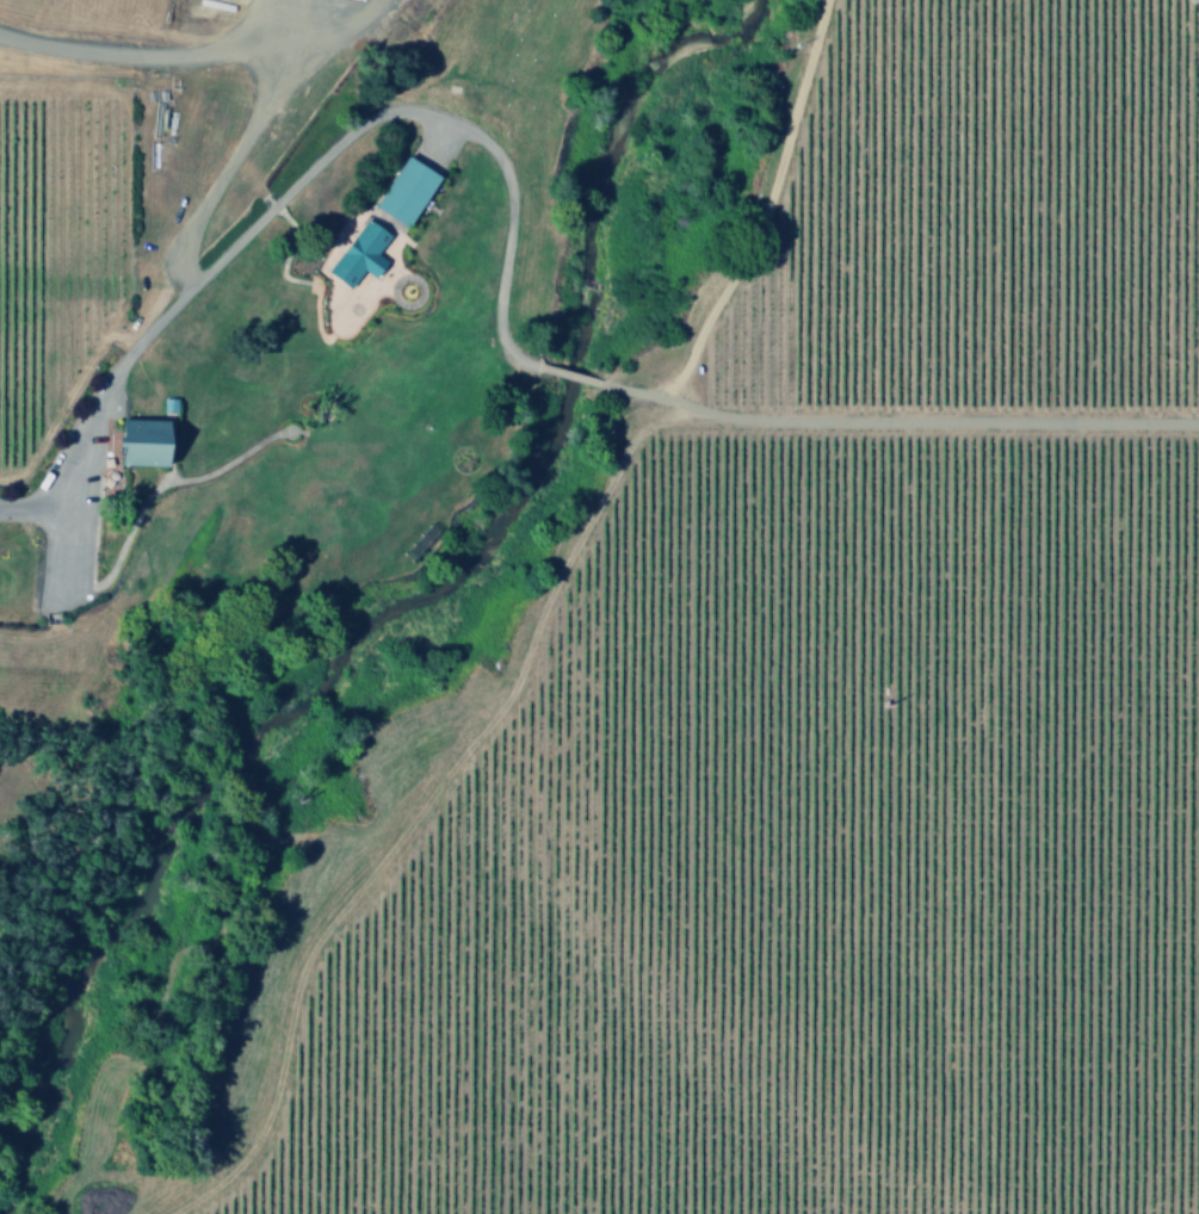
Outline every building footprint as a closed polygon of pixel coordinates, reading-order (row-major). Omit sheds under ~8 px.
[(403,154),(370,202),(400,227),(439,175),(403,154)] [(360,215),(321,268),(345,286),(359,267),(371,277),(383,261),(375,255),(389,236),(360,215)] [(116,416),(111,469),(168,470),(172,419),(116,416)]
